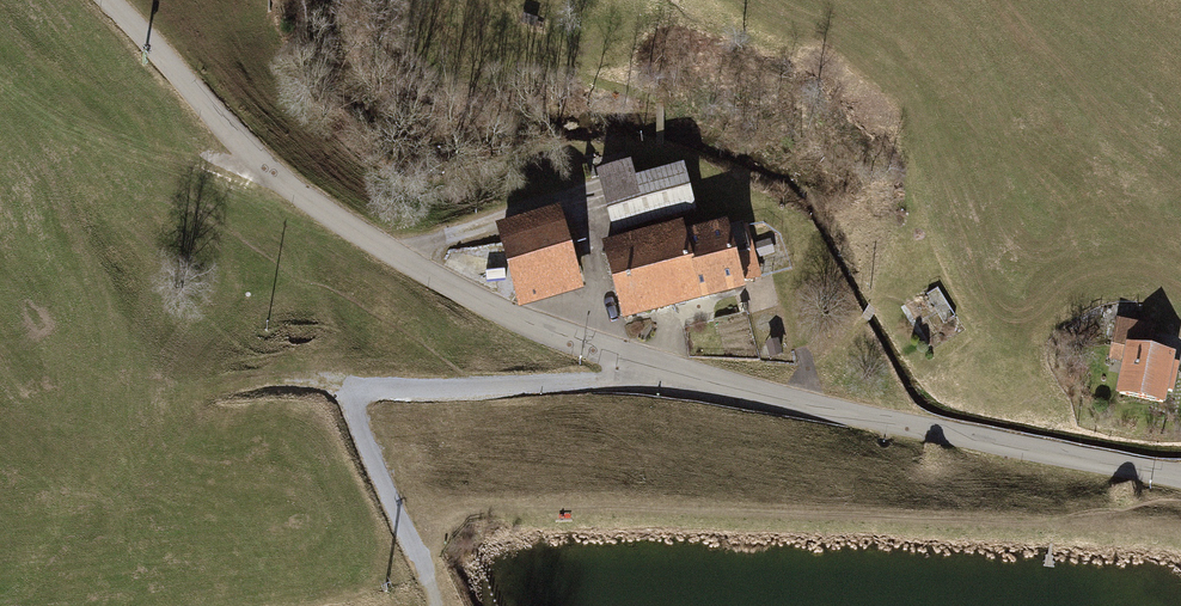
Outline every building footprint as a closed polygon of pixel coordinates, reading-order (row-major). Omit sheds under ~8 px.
[(540,22),(525,17),(522,28),(537,32),(540,22)] [(684,171),(635,183),(630,164),(601,172),(608,200),(617,233),(695,213),(684,171)] [(912,210),(898,207),(895,224),(900,225),(909,227),(912,210)] [(559,215),(500,231),(520,303),(580,286),(559,215)] [(679,227),(605,246),(624,318),(697,299),(697,297),(743,285),(727,224),(681,236),(679,227)] [(1114,360),(1126,362),(1122,391),(1165,398),(1173,354),(1154,351),(1157,330),(1120,324),(1114,360)] [(777,343),(765,346),(769,361),(781,358),(777,343)] [(465,530),(458,523),(450,531),(457,538),(465,530)]
